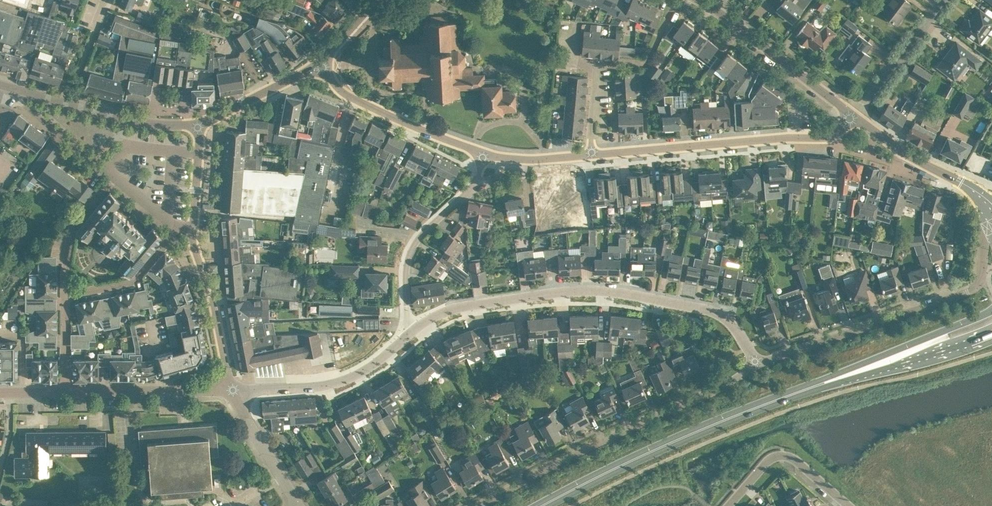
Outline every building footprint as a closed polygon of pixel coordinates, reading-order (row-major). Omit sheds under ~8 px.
[(61,2),(61,3),(68,5),(67,11),(73,13),(77,3),(78,4),(79,0),(56,0),(61,2)] [(129,8),(131,9),(134,1),(142,4),(144,0),(121,0),(119,4),(129,8)] [(324,4),(320,9),(335,22),(349,6),(343,0),(319,0),(324,4)] [(601,6),(612,10),(610,13),(617,16),(623,2),(618,0),(604,0),(601,6)] [(617,16),(627,20),(629,16),(637,20),(645,1),(642,0),(632,0),(629,5),(623,2),(617,16)] [(780,4),(778,7),(776,8),(792,21),(805,4),(800,0),(775,0),(780,4)] [(821,10),(829,0),(817,0),(814,4),(821,10)] [(888,16),(892,19),(891,20),(893,21),(894,21),(896,23),(911,3),(906,0),(891,0),(882,12),(888,16)] [(310,9),(289,1),(286,9),(291,10),(305,15),(305,16),(313,23),(309,27),(313,30),(321,37),(333,23),(326,16),(321,13),(319,16),(315,13),(313,12),(310,10),(310,9)] [(645,1),(637,20),(645,23),(643,28),(653,32),(659,19),(653,16),(657,7),(645,1)] [(267,8),(265,15),(278,19),(280,12),(267,8)] [(23,28),(26,16),(0,9),(0,21),(23,28)] [(973,18),(974,19),(971,22),(968,19),(961,29),(968,34),(967,36),(972,40),(973,38),(979,42),(991,25),(991,18),(979,9),(973,18)] [(26,16),(23,28),(19,39),(15,53),(17,53),(11,72),(26,77),(29,68),(31,57),(33,51),(34,51),(45,15),(43,14),(28,10),(26,16)] [(136,18),(149,23),(153,25),(155,20),(151,19),(152,16),(139,11),(136,18)] [(33,51),(31,57),(35,59),(30,73),(45,78),(51,60),(55,46),(66,20),(53,18),(54,17),(49,16),(48,16),(45,15),(34,51),(33,51)] [(277,21),(267,18),(260,16),(257,26),(270,36),(283,51),(285,49),(293,59),(304,50),(300,45),(307,40),(302,34),(295,30),(291,34),(282,25),(282,21),(277,21)] [(461,88),(460,75),(460,69),(459,68),(463,63),(467,64),(467,63),(463,62),(463,55),(466,53),(466,52),(462,53),(458,49),(459,48),(459,40),(456,40),(455,21),(448,22),(448,21),(447,21),(447,16),(430,16),(430,22),(429,22),(429,23),(424,23),(425,33),(420,33),(420,43),(404,44),(400,44),(399,37),(390,38),(390,45),(384,45),(384,56),(381,56),(378,53),(376,55),(380,58),(380,67),(377,71),(379,72),(382,69),(385,69),(385,80),(392,79),(392,86),(402,86),(401,79),(422,77),(423,86),(421,88),(423,89),(424,88),(428,87),(428,98),(433,97),(433,98),(452,97),(452,96),(459,96),(458,88),(461,88)] [(842,25),(853,33),(858,26),(847,18),(842,25)] [(51,60),(45,78),(59,82),(69,51),(72,52),(77,35),(67,32),(70,25),(66,23),(67,21),(66,20),(55,46),(51,60)] [(107,76),(102,95),(122,101),(123,96),(124,91),(127,81),(129,82),(127,87),(126,97),(149,102),(153,83),(154,78),(155,68),(156,62),(157,54),(160,30),(148,26),(135,21),(133,27),(114,20),(116,21),(112,29),(111,29),(122,34),(113,78),(107,76)] [(673,24),(664,36),(670,40),(674,35),(683,42),(688,35),(694,28),(692,26),(694,24),(688,20),(686,22),(684,20),(678,28),(673,24)] [(19,39),(23,28),(0,21),(0,33),(19,39)] [(823,48),(829,40),(836,32),(826,25),(825,23),(820,30),(807,21),(796,35),(798,36),(797,38),(799,39),(799,42),(801,44),(803,45),(806,45),(807,46),(808,44),(815,49),(819,45),(823,48)] [(165,23),(162,31),(164,31),(174,35),(177,27),(165,23)] [(586,55),(594,56),(597,25),(591,24),(590,31),(592,31),(591,36),(583,35),(582,54),(586,54),(586,55)] [(597,25),(594,56),(602,57),(602,56),(606,56),(608,38),(600,37),(601,25),(597,25)] [(608,38),(606,56),(610,57),(618,58),(621,27),(615,26),(614,33),(616,33),(615,38),(608,38)] [(154,78),(173,80),(179,37),(174,35),(164,31),(162,31),(160,30),(157,54),(156,62),(155,68),(154,78)] [(234,38),(233,38),(241,50),(249,45),(242,33),(242,34),(233,30),(232,34),(234,38)] [(701,33),(699,31),(693,39),(688,35),(683,42),(681,45),(695,56),(708,38),(707,37),(708,35),(702,31),(701,33)] [(2,49),(15,53),(19,39),(0,33),(0,48),(2,49)] [(100,33),(97,41),(109,45),(112,38),(100,33)] [(872,44),(859,34),(851,44),(849,43),(838,57),(851,67),(850,68),(852,69),(853,69),(858,72),(870,56),(866,53),(872,44)] [(179,37),(173,80),(192,83),(193,80),(194,73),(194,72),(194,67),(214,70),(214,50),(180,38),(179,37)] [(709,39),(708,38),(695,56),(710,66),(717,56),(712,52),(718,45),(715,43),(717,41),(710,37),(709,39)] [(266,57),(269,62),(275,71),(286,64),(278,51),(279,50),(275,43),(275,44),(272,40),(269,42),(266,38),(260,41),(268,55),(266,57)] [(973,54),(964,47),(956,41),(937,66),(954,79),(967,61),(975,67),(981,60),(973,54)] [(0,56),(0,66),(11,70),(11,72),(17,53),(15,53),(2,49),(0,56)] [(710,66),(708,69),(713,72),(717,67),(726,74),(737,59),(736,58),(737,56),(731,52),(730,54),(728,52),(722,60),(717,56),(710,66)] [(244,85),(243,76),(241,68),(240,62),(227,64),(225,54),(217,56),(220,72),(217,72),(220,90),(244,85)] [(737,59),(726,74),(736,80),(732,85),(737,89),(747,76),(742,72),(747,66),(744,64),(746,62),(739,58),(738,60),(737,59)] [(654,64),(647,73),(655,79),(662,70),(654,64)] [(921,66),(915,76),(926,83),(933,74),(921,66)] [(667,67),(660,76),(668,82),(675,73),(667,67)] [(747,76),(737,89),(736,91),(751,98),(759,86),(753,83),(757,75),(756,74),(756,75),(750,71),(747,76)] [(89,72),(84,91),(102,95),(107,76),(91,72),(89,72)] [(615,77),(615,86),(640,84),(640,80),(634,80),(634,72),(615,73),(616,77),(615,77)] [(483,74),(460,75),(461,88),(483,87),(484,113),(502,112),(502,109),(515,109),(514,91),(501,91),(500,85),(497,85),(497,78),(483,78),(483,74)] [(568,79),(567,87),(586,89),(586,85),(587,85),(587,77),(577,76),(563,74),(562,79),(568,79)] [(766,77),(759,86),(751,98),(751,100),(734,101),(735,117),(735,127),(736,127),(736,123),(742,122),(743,126),(747,126),(748,124),(778,122),(778,121),(774,121),(774,115),(778,115),(777,110),(775,109),(775,105),(777,101),(780,102),(782,98),(779,95),(783,90),(786,92),(787,92),(766,77)] [(198,88),(192,88),(193,104),(196,104),(196,106),(212,106),(211,103),(215,103),(214,87),(214,82),(198,83),(198,88)] [(948,83),(943,92),(950,96),(955,86),(948,83)] [(635,89),(640,88),(640,84),(615,86),(616,94),(617,94),(617,98),(635,97),(635,89)] [(561,94),(560,99),(585,101),(586,93),(585,93),(586,89),(567,87),(566,95),(561,94)] [(686,89),(680,89),(680,94),(673,95),(673,103),(667,103),(667,113),(662,114),(663,129),(675,128),(675,129),(679,129),(679,128),(680,128),(679,113),(675,113),(674,107),(687,106),(686,95),(686,91),(686,89)] [(974,97),(965,91),(952,113),(962,118),(965,112),(972,116),(980,102),(973,98),(974,97)] [(303,108),(302,117),(308,119),(307,125),(314,127),(315,120),(316,113),(322,98),(309,93),(303,108)] [(274,122),(272,133),(275,133),(292,137),(296,138),(296,137),(296,136),(297,130),(304,98),(286,94),(278,133),(273,132),(274,122)] [(339,105),(322,98),(316,113),(315,120),(314,127),(312,134),(311,140),(320,141),(323,123),(330,126),(333,120),(339,105)] [(566,103),(565,111),(574,112),(583,113),(584,109),(585,101),(560,99),(560,103),(566,103)] [(717,106),(718,125),(722,125),(730,125),(729,100),(724,100),(724,106),(717,106)] [(698,127),(706,126),(704,101),(700,102),(700,107),(692,108),(693,116),(694,126),(698,126),(698,127)] [(704,101),(706,126),(714,126),(714,125),(718,125),(717,106),(709,107),(708,101),(704,101)] [(885,108),(879,104),(876,108),(883,112),(885,108)] [(888,104),(879,117),(897,130),(909,111),(902,107),(899,112),(888,104)] [(630,106),(626,106),(626,112),(618,113),(618,131),(622,131),(622,132),(631,131),(630,106)] [(634,106),(630,106),(631,131),(639,131),(643,131),(643,112),(635,112),(634,106)] [(583,117),(583,113),(574,112),(565,111),(564,119),(559,118),(558,122),(583,125),(584,117),(583,117)] [(8,129),(2,137),(13,145),(19,137),(30,122),(18,113),(12,122),(7,129),(8,129)] [(359,156),(359,153),(361,139),(360,138),(368,121),(355,114),(348,128),(355,131),(353,135),(351,151),(344,148),(342,153),(359,156)] [(246,119),(245,131),(257,132),(267,132),(268,121),(246,119)] [(914,121),(907,136),(928,147),(937,130),(924,123),(923,126),(914,121)] [(30,122),(19,137),(22,140),(37,151),(43,143),(47,137),(49,135),(33,124),(30,122)] [(373,142),(380,145),(384,135),(386,129),(372,122),(364,137),(365,138),(365,139),(364,141),(365,143),(371,146),(373,142)] [(558,122),(558,127),(563,127),(563,135),(581,137),(582,133),(583,125),(558,122)] [(227,129),(225,152),(253,154),(253,142),(246,141),(247,131),(227,129)] [(382,186),(383,186),(383,183),(394,164),(406,139),(386,129),(384,135),(380,145),(376,153),(376,155),(376,156),(378,156),(378,157),(379,156),(386,159),(374,182),(382,186)] [(299,137),(296,136),(296,137),(300,138),(311,140),(312,134),(300,131),(299,137)] [(275,133),(273,141),(291,145),(289,155),(291,155),(297,156),(300,139),(296,138),(292,137),(275,133)] [(329,136),(328,143),(335,145),(336,137),(329,136)] [(953,156),(959,159),(962,154),(965,156),(966,154),(971,145),(971,144),(969,147),(947,136),(941,150),(947,153),(947,154),(948,154),(948,153),(952,155),(952,156),(953,157),(953,156)] [(291,158),(290,172),(329,175),(335,145),(328,143),(320,141),(311,140),(300,138),(300,139),(297,156),(298,156),(297,157),(298,157),(298,159),(291,158)] [(22,181),(21,184),(22,188),(25,189),(28,189),(31,187),(35,182),(40,175),(56,187),(51,193),(59,199),(64,193),(68,187),(77,194),(80,196),(85,200),(93,189),(82,181),(81,182),(51,160),(60,147),(52,140),(46,148),(26,176),(22,181)] [(416,144),(407,161),(405,165),(423,174),(426,167),(429,162),(433,153),(416,144)] [(225,152),(224,166),(243,168),(255,169),(256,154),(253,154),(225,152)] [(424,174),(433,179),(444,158),(435,154),(424,174)] [(809,173),(816,174),(817,156),(804,155),(801,186),(808,187),(809,173)] [(817,156),(815,182),(831,183),(832,175),(834,175),(836,158),(817,156)] [(444,158),(433,179),(434,179),(433,180),(442,185),(447,176),(453,179),(460,166),(444,158)] [(839,175),(837,192),(838,192),(845,193),(846,183),(858,185),(859,179),(862,164),(853,162),(845,161),(842,175),(839,175)] [(769,173),(763,174),(764,191),(781,189),(781,185),(787,185),(785,162),(778,163),(778,166),(768,167),(769,173)] [(383,183),(383,186),(384,183),(394,188),(403,168),(394,164),(383,183)] [(865,202),(857,201),(855,209),(854,215),(875,219),(879,195),(882,186),(881,186),(885,172),(877,169),(877,168),(868,165),(863,180),(865,181),(863,186),(869,187),(867,191),(865,202)] [(295,215),(293,223),(309,225),(309,222),(317,223),(319,223),(329,175),(290,172),(255,169),(243,168),(224,166),(224,167),(221,209),(295,215)] [(660,180),(655,181),(656,195),(656,201),(656,202),(662,202),(662,199),(673,198),(673,196),(670,167),(665,167),(666,172),(660,172),(660,180)] [(675,167),(670,167),(673,196),(693,194),(692,184),(692,178),(682,178),(682,170),(675,171),(675,167)] [(733,179),(734,189),(735,194),(749,193),(749,198),(756,197),(756,189),(760,189),(759,168),(746,169),(747,178),(733,179)] [(640,198),(640,202),(656,201),(656,195),(655,181),(649,181),(649,173),(642,174),(642,169),(637,170),(640,198)] [(633,174),(627,175),(627,183),(622,184),(624,203),(630,203),(629,199),(640,198),(637,170),(632,170),(633,174)] [(693,194),(694,198),(700,198),(700,192),(711,191),(709,170),(702,171),(702,172),(698,173),(699,183),(692,184),(693,194)] [(709,170),(711,191),(712,197),(722,196),(729,195),(728,191),(728,181),(721,182),(720,171),(716,171),(716,170),(709,170)] [(606,196),(607,200),(609,199),(610,200),(614,200),(615,199),(617,199),(617,205),(618,205),(619,205),(623,205),(624,205),(624,203),(622,184),(616,184),(616,176),(605,177),(606,196)] [(605,177),(593,178),(594,186),(589,186),(591,204),(591,205),(592,213),(597,212),(596,205),(607,204),(607,200),(606,196),(605,177)] [(546,206),(535,208),(537,225),(548,223),(547,216),(550,215),(563,213),(563,208),(568,207),(568,208),(591,205),(591,204),(590,204),(590,196),(588,187),(582,188),(581,180),(577,181),(576,178),(570,179),(569,182),(565,183),(565,188),(560,189),(560,188),(556,188),(555,186),(548,187),(548,189),(544,190),(546,206)] [(904,203),(910,183),(901,180),(893,178),(883,212),(891,214),(892,212),(900,214),(904,203)] [(923,187),(910,183),(904,203),(918,208),(923,193),(921,193),(923,187)] [(99,227),(101,229),(117,210),(115,209),(122,201),(110,191),(77,231),(88,240),(99,227)] [(793,192),(786,191),(784,207),(791,208),(793,192)] [(831,191),(829,206),(836,207),(837,198),(838,192),(837,192),(831,191)] [(929,195),(924,194),(923,199),(922,220),(938,224),(944,211),(945,212),(946,210),(948,211),(950,204),(948,203),(949,199),(941,196),(942,194),(931,191),(929,195)] [(366,201),(362,215),(373,218),(378,205),(377,204),(379,197),(375,197),(372,199),(371,201),(370,203),(366,201)] [(520,226),(536,223),(536,219),(535,208),(528,209),(528,210),(524,210),(522,197),(506,200),(508,214),(516,212),(517,219),(519,219),(520,226)] [(848,208),(855,209),(857,201),(857,198),(849,197),(848,208)] [(351,211),(362,215),(366,201),(355,198),(351,211)] [(411,198),(407,206),(420,213),(424,205),(411,198)] [(469,223),(477,225),(486,226),(485,233),(487,233),(492,203),(469,199),(466,214),(471,215),(469,223)] [(125,250),(127,252),(144,233),(133,224),(134,224),(128,219),(127,219),(117,210),(101,229),(104,232),(100,236),(107,241),(103,245),(106,248),(103,251),(108,255),(115,248),(121,254),(125,250)] [(414,227),(417,220),(405,214),(402,221),(414,227)] [(237,217),(221,218),(223,233),(230,233),(230,238),(239,238),(243,237),(242,227),(247,226),(246,220),(239,220),(239,221),(238,221),(237,217)] [(460,228),(463,225),(458,222),(453,229),(460,234),(463,230),(460,228)] [(309,225),(293,223),(292,231),(308,233),(309,225)] [(356,229),(319,223),(317,223),(315,232),(342,236),(342,234),(356,236),(356,229)] [(144,233),(127,252),(130,254),(119,267),(130,276),(164,237),(152,227),(146,235),(144,233)] [(718,231),(717,238),(722,239),(725,240),(726,233),(724,232),(718,231)] [(223,233),(223,246),(239,245),(251,245),(251,240),(239,241),(239,238),(230,238),(230,233),(223,233)] [(443,255),(452,261),(457,265),(461,260),(455,256),(465,244),(458,239),(457,239),(449,233),(440,245),(446,250),(443,255)] [(921,233),(907,234),(908,244),(922,243),(921,233)] [(832,243),(848,246),(850,237),(834,234),(832,243)] [(378,243),(378,236),(360,235),(360,250),(368,250),(368,258),(386,259),(387,243),(378,243)] [(736,237),(734,243),(743,245),(744,236),(736,235),(736,237)] [(607,251),(607,272),(620,272),(620,251),(625,252),(626,237),(619,236),(619,251),(607,251)] [(665,254),(668,239),(661,238),(658,252),(665,254)] [(931,241),(924,239),(932,261),(944,257),(939,244),(931,241)] [(306,248),(306,242),(286,240),(286,247),(306,248)] [(848,246),(859,248),(860,242),(849,240),(848,246)] [(892,244),(873,240),(871,250),(890,254),(892,244)] [(239,245),(223,246),(225,262),(239,261),(240,261),(255,261),(255,252),(252,253),(251,245),(239,245)] [(702,258),(701,261),(708,262),(711,247),(704,246),(702,258)] [(551,249),(552,263),(558,263),(559,273),(563,273),(563,275),(570,274),(569,254),(558,255),(558,248),(551,249)] [(534,257),(537,277),(543,277),(543,275),(547,274),(546,264),(552,263),(551,249),(544,249),(545,256),(534,257)] [(165,251),(152,266),(163,277),(164,279),(181,272),(179,266),(174,261),(175,260),(165,251)] [(529,278),(537,277),(534,257),(533,251),(522,252),(517,253),(517,260),(518,268),(519,268),(524,268),(525,277),(529,277),(529,278)] [(594,272),(607,272),(607,251),(602,251),(602,258),(594,257),(594,272)] [(643,252),(631,252),(630,273),(631,273),(632,274),(635,274),(636,273),(643,273),(643,252)] [(643,252),(643,273),(649,273),(650,275),(653,275),(655,273),(656,252),(643,252)] [(569,254),(570,274),(577,274),(577,272),(581,272),(581,265),(585,264),(584,253),(569,254)] [(675,259),(664,257),(661,269),(667,271),(666,275),(671,276),(671,279),(679,280),(683,255),(677,254),(675,259)] [(722,254),(716,284),(722,285),(721,290),(726,291),(725,294),(733,295),(734,288),(738,266),(726,263),(728,256),(722,254)] [(922,267),(908,272),(912,285),(930,279),(925,263),(930,262),(928,254),(918,256),(922,267)] [(467,285),(471,278),(471,275),(471,277),(468,274),(457,265),(452,261),(443,255),(439,259),(433,255),(424,267),(433,273),(438,277),(445,268),(467,285)] [(683,255),(680,273),(685,274),(685,278),(690,279),(689,282),(697,284),(698,277),(701,261),(702,258),(695,257),(693,265),(688,264),(688,262),(689,256),(683,255)] [(37,273),(37,284),(37,285),(56,285),(56,273),(54,273),(54,262),(45,262),(45,256),(40,256),(40,262),(38,262),(39,273),(37,273)] [(469,262),(470,270),(481,270),(479,260),(469,262)] [(225,262),(227,295),(242,294),(242,297),(247,297),(247,296),(261,297),(268,298),(268,297),(276,298),(276,296),(302,299),(305,268),(305,265),(302,265),(302,268),(269,265),(269,262),(255,262),(255,261),(239,261),(225,262)] [(698,277),(704,278),(703,282),(708,283),(707,286),(715,288),(716,284),(720,265),(708,262),(701,261),(698,277)] [(903,282),(900,273),(897,265),(887,269),(889,276),(879,280),(884,295),(898,290),(897,284),(903,282)] [(331,276),(349,276),(349,266),(331,266),(331,276)] [(738,270),(735,288),(740,289),(739,293),(744,294),(744,297),(752,299),(755,282),(756,277),(743,274),(745,267),(738,266),(738,270)] [(794,271),(793,271),(799,287),(800,287),(800,288),(807,286),(801,269),(794,271)] [(471,275),(471,278),(472,278),(473,285),(487,283),(485,270),(481,270),(470,270),(471,275)] [(871,287),(868,277),(865,270),(854,274),(856,280),(845,284),(851,300),(861,296),(862,299),(868,297),(865,289),(871,287)] [(181,272),(164,279),(172,298),(191,291),(186,280),(185,281),(181,272)] [(374,288),(376,288),(386,289),(386,273),(373,272),(373,273),(366,272),(366,287),(362,287),(361,296),(374,296),(374,288)] [(819,301),(819,303),(823,312),(837,307),(831,290),(838,288),(833,274),(822,278),(826,289),(813,293),(816,302),(819,301)] [(444,300),(443,290),(442,283),(422,285),(412,287),(414,304),(444,300)] [(27,285),(27,303),(46,303),(45,296),(56,296),(56,285),(37,285),(37,284),(26,284),(26,285),(27,285)] [(124,293),(128,312),(139,310),(139,308),(149,306),(149,305),(148,298),(147,293),(146,293),(146,291),(136,293),(135,290),(124,293)] [(186,314),(184,309),(194,305),(194,306),(195,305),(193,302),(195,302),(191,291),(172,298),(177,313),(179,313),(180,316),(186,314)] [(796,298),(783,302),(784,303),(787,313),(791,312),(793,317),(801,314),(803,319),(810,316),(807,307),(802,291),(795,294),(796,298)] [(108,307),(112,327),(120,325),(121,313),(128,312),(124,293),(112,295),(114,306),(108,307)] [(242,300),(228,302),(230,312),(246,309),(246,308),(253,307),(254,307),(262,307),(261,299),(247,299),(247,297),(242,297),(242,300)] [(88,301),(92,319),(98,318),(104,328),(112,327),(108,307),(102,309),(99,298),(88,301)] [(781,315),(776,299),(770,301),(773,311),(766,313),(765,309),(760,311),(767,331),(774,329),(773,326),(778,324),(776,317),(781,315)] [(298,300),(290,300),(290,308),(298,308),(298,300)] [(83,333),(83,340),(89,340),(96,339),(92,319),(88,301),(76,303),(80,322),(83,321),(86,333),(83,333)] [(37,315),(37,322),(57,321),(56,310),(46,310),(46,303),(27,303),(27,311),(26,311),(37,315)] [(319,303),(319,314),(352,316),(353,304),(319,303)] [(379,314),(380,305),(358,303),(357,312),(379,314)] [(17,317),(18,304),(12,304),(12,307),(8,307),(8,317),(17,317)] [(246,309),(230,312),(233,327),(249,323),(249,321),(263,320),(262,307),(254,307),(253,307),(246,308),(246,309)] [(181,321),(182,330),(200,326),(196,310),(196,311),(186,314),(180,316),(179,313),(177,313),(165,315),(167,324),(181,321)] [(584,315),(584,337),(592,336),(592,339),(598,339),(598,331),(598,324),(598,314),(584,315)] [(616,332),(625,333),(626,316),(611,314),(609,337),(616,338),(616,332)] [(571,342),(565,343),(566,356),(566,359),(572,359),(572,356),(573,356),(572,346),(577,346),(577,337),(584,337),(584,315),(570,315),(570,332),(571,342)] [(542,317),(544,334),(551,333),(552,340),(558,339),(556,316),(542,317)] [(626,316),(625,333),(634,334),(633,340),(644,341),(645,329),(639,329),(640,318),(626,316)] [(379,317),(363,318),(364,328),(379,327),(379,317)] [(536,335),(544,334),(542,317),(528,318),(530,342),(536,341),(536,335)] [(249,323),(233,327),(236,341),(251,338),(251,337),(266,335),(263,320),(249,321),(249,323)] [(513,320),(501,322),(504,339),(505,347),(517,345),(513,320)] [(26,341),(39,340),(46,340),(46,333),(57,333),(57,321),(37,322),(37,329),(26,332),(26,341)] [(135,347),(136,353),(140,353),(140,348),(134,322),(130,323),(135,347)] [(481,337),(485,350),(505,347),(504,339),(501,322),(488,324),(490,337),(481,337)] [(156,357),(148,360),(153,376),(161,373),(161,375),(173,372),(172,367),(176,366),(177,370),(184,368),(182,364),(187,363),(188,367),(200,364),(207,354),(201,326),(200,326),(182,330),(185,348),(188,348),(189,351),(174,355),(172,350),(155,355),(156,357)] [(656,330),(660,339),(663,346),(672,342),(665,326),(656,330)] [(470,329),(457,335),(463,349),(470,346),(474,355),(485,350),(481,337),(475,340),(470,329)] [(111,330),(105,332),(107,339),(113,336),(111,330)] [(236,341),(241,369),(322,352),(318,332),(273,334),(251,337),(251,338),(236,341)] [(442,354),(449,365),(460,361),(459,359),(466,357),(457,335),(444,340),(449,351),(442,354)] [(650,342),(652,348),(661,344),(659,338),(650,342)] [(18,360),(17,341),(7,341),(7,346),(2,346),(2,341),(0,341),(0,380),(2,380),(2,375),(7,375),(7,380),(18,380),(18,360)] [(595,364),(603,362),(604,342),(596,341),(596,355),(595,364)] [(604,342),(603,362),(610,361),(611,342),(604,342)] [(565,343),(558,343),(559,360),(559,361),(560,369),(560,370),(562,369),(567,369),(566,360),(566,359),(566,356),(565,343)] [(670,356),(673,364),(676,369),(682,366),(685,374),(700,367),(694,353),(696,352),(692,344),(681,349),(682,351),(670,356)] [(656,348),(661,360),(668,357),(662,345),(656,348)] [(519,361),(526,360),(527,360),(525,346),(517,347),(519,361)] [(418,359),(430,372),(435,378),(441,374),(438,371),(443,367),(445,369),(449,366),(449,365),(442,354),(436,358),(429,349),(418,359)] [(44,380),(45,380),(45,359),(33,359),(33,352),(26,352),(26,365),(33,365),(33,379),(44,379),(44,380)] [(86,359),(86,380),(87,380),(87,378),(99,378),(99,365),(105,365),(105,352),(98,352),(98,359),(86,359)] [(111,378),(123,378),(123,358),(122,358),(122,354),(111,354),(111,352),(105,352),(105,365),(111,365),(111,378)] [(123,358),(123,378),(135,378),(135,377),(136,377),(136,376),(135,376),(135,366),(142,366),(142,360),(142,353),(140,353),(136,353),(129,353),(130,358),(123,358)] [(635,356),(628,357),(634,372),(641,369),(635,356)] [(45,359),(45,380),(57,380),(57,359),(45,359)] [(74,380),(86,380),(86,359),(74,359),(74,380)] [(425,376),(430,372),(418,359),(408,368),(418,379),(413,382),(421,394),(427,389),(423,385),(428,380),(425,376)] [(674,375),(671,370),(666,359),(657,363),(660,369),(651,373),(654,381),(658,390),(671,384),(668,378),(674,375)] [(148,360),(142,360),(142,366),(141,377),(153,376),(148,360)] [(567,369),(562,369),(563,371),(570,383),(576,380),(569,368),(567,369)] [(635,374),(620,381),(629,403),(646,396),(643,389),(648,386),(641,369),(634,372),(635,374)] [(395,397),(401,394),(405,400),(411,397),(403,384),(398,375),(386,383),(395,397)] [(507,378),(498,383),(501,390),(510,385),(507,378)] [(395,397),(386,383),(374,390),(389,413),(401,406),(395,397)] [(618,397),(614,387),(612,384),(599,390),(602,396),(595,400),(602,415),(616,409),(611,399),(618,397)] [(510,385),(504,389),(506,393),(510,394),(514,392),(510,385)] [(543,395),(547,402),(552,399),(549,392),(548,392),(545,386),(541,388),(544,394),(543,395)] [(482,393),(469,400),(472,406),(484,399),(482,393)] [(419,412),(427,407),(419,394),(411,399),(419,412)] [(315,396),(289,398),(290,423),(296,423),(296,413),(316,413),(315,396)] [(351,402),(359,417),(365,414),(369,421),(375,418),(371,411),(368,405),(364,396),(351,402)] [(566,413),(570,419),(575,427),(589,420),(584,412),(589,409),(582,396),(571,402),(574,408),(566,413)] [(283,419),(283,423),(290,423),(289,398),(275,400),(277,420),(283,419)] [(284,430),(283,423),(283,419),(277,420),(275,400),(262,401),(263,413),(263,414),(263,417),(271,416),(272,431),(284,430)] [(454,416),(472,406),(469,400),(451,411),(454,416)] [(352,420),(359,417),(351,402),(339,408),(343,417),(346,423),(350,430),(356,427),(352,420)] [(489,409),(481,413),(485,420),(493,416),(489,409)] [(563,425),(561,422),(554,409),(543,415),(547,422),(540,426),(543,433),(548,442),(561,435),(557,428),(563,425)] [(389,413),(382,417),(391,431),(396,439),(401,436),(400,434),(401,434),(389,413)] [(384,435),(391,431),(382,417),(376,421),(384,435)] [(520,436),(513,440),(515,443),(522,456),(536,449),(530,439),(536,436),(528,421),(516,427),(519,434),(520,436)] [(217,423),(138,429),(141,466),(150,465),(152,490),(161,490),(161,498),(204,495),(203,486),(213,486),(210,456),(219,455),(217,423)] [(335,442),(345,457),(354,451),(345,437),(336,423),(328,429),(336,442),(335,442)] [(419,427),(418,430),(419,433),(422,434),(425,432),(426,429),(424,427),(421,426),(419,427)] [(26,432),(26,450),(22,450),(22,456),(15,456),(15,476),(48,476),(48,451),(106,450),(106,431),(26,432)] [(345,437),(354,451),(360,447),(351,433),(345,437)] [(511,453),(509,451),(502,436),(496,440),(497,442),(488,447),(492,453),(486,456),(490,463),(491,462),(496,470),(509,463),(505,457),(511,453)] [(414,442),(407,446),(412,453),(419,449),(414,442)] [(438,463),(446,458),(437,443),(429,448),(438,463)] [(310,466),(310,465),(318,460),(313,451),(304,456),(310,466)] [(358,458),(354,451),(345,457),(345,458),(340,461),(344,466),(358,458)] [(460,471),(464,476),(469,485),(482,476),(478,469),(483,466),(475,452),(461,461),(465,468),(460,471)] [(378,454),(372,459),(375,465),(382,461),(378,454)] [(313,470),(310,465),(310,466),(304,456),(294,462),(302,476),(313,470)] [(357,468),(360,473),(365,470),(362,465),(357,468)] [(456,488),(451,479),(443,467),(435,471),(439,477),(432,482),(441,497),(456,488)] [(318,481),(326,493),(340,485),(336,479),(339,477),(335,471),(332,473),(318,481)] [(382,475),(372,481),(372,482),(376,487),(385,481),(382,475)] [(385,481),(376,487),(374,488),(379,497),(394,488),(389,480),(385,481)] [(412,505),(430,505),(425,498),(430,494),(422,481),(409,488),(413,495),(407,499),(412,505)] [(345,482),(340,485),(326,493),(333,505),(353,494),(345,482)] [(362,496),(374,488),(376,487),(372,482),(358,490),(362,496)] [(787,497),(791,505),(790,505),(812,505),(807,497),(804,498),(799,490),(798,491),(797,489),(790,493),(791,495),(787,497)]
